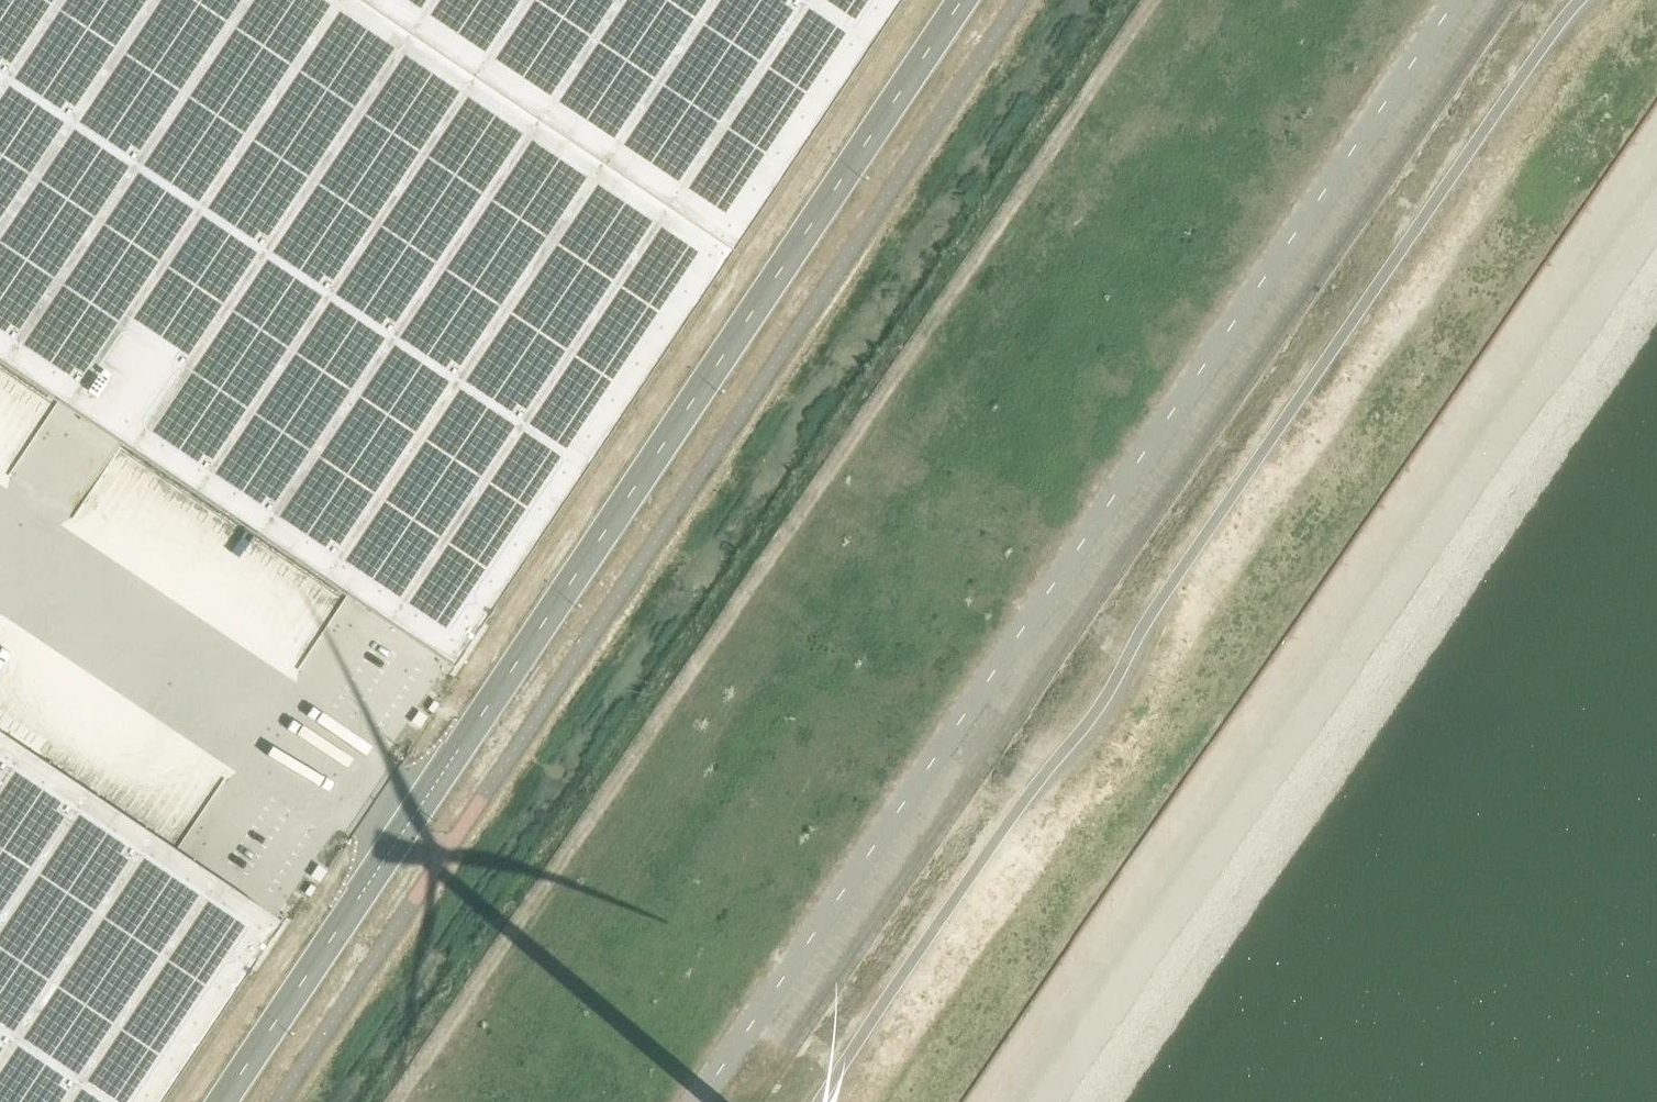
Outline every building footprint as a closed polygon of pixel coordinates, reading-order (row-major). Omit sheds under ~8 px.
[(148,463),(453,667),(708,286),(730,253),(352,0),(0,0),(0,363),(148,463)] [(730,253),(900,0),(352,0),(730,253)] [(281,922),(54,769),(0,734),(0,1101),(161,1101),(281,922)]
